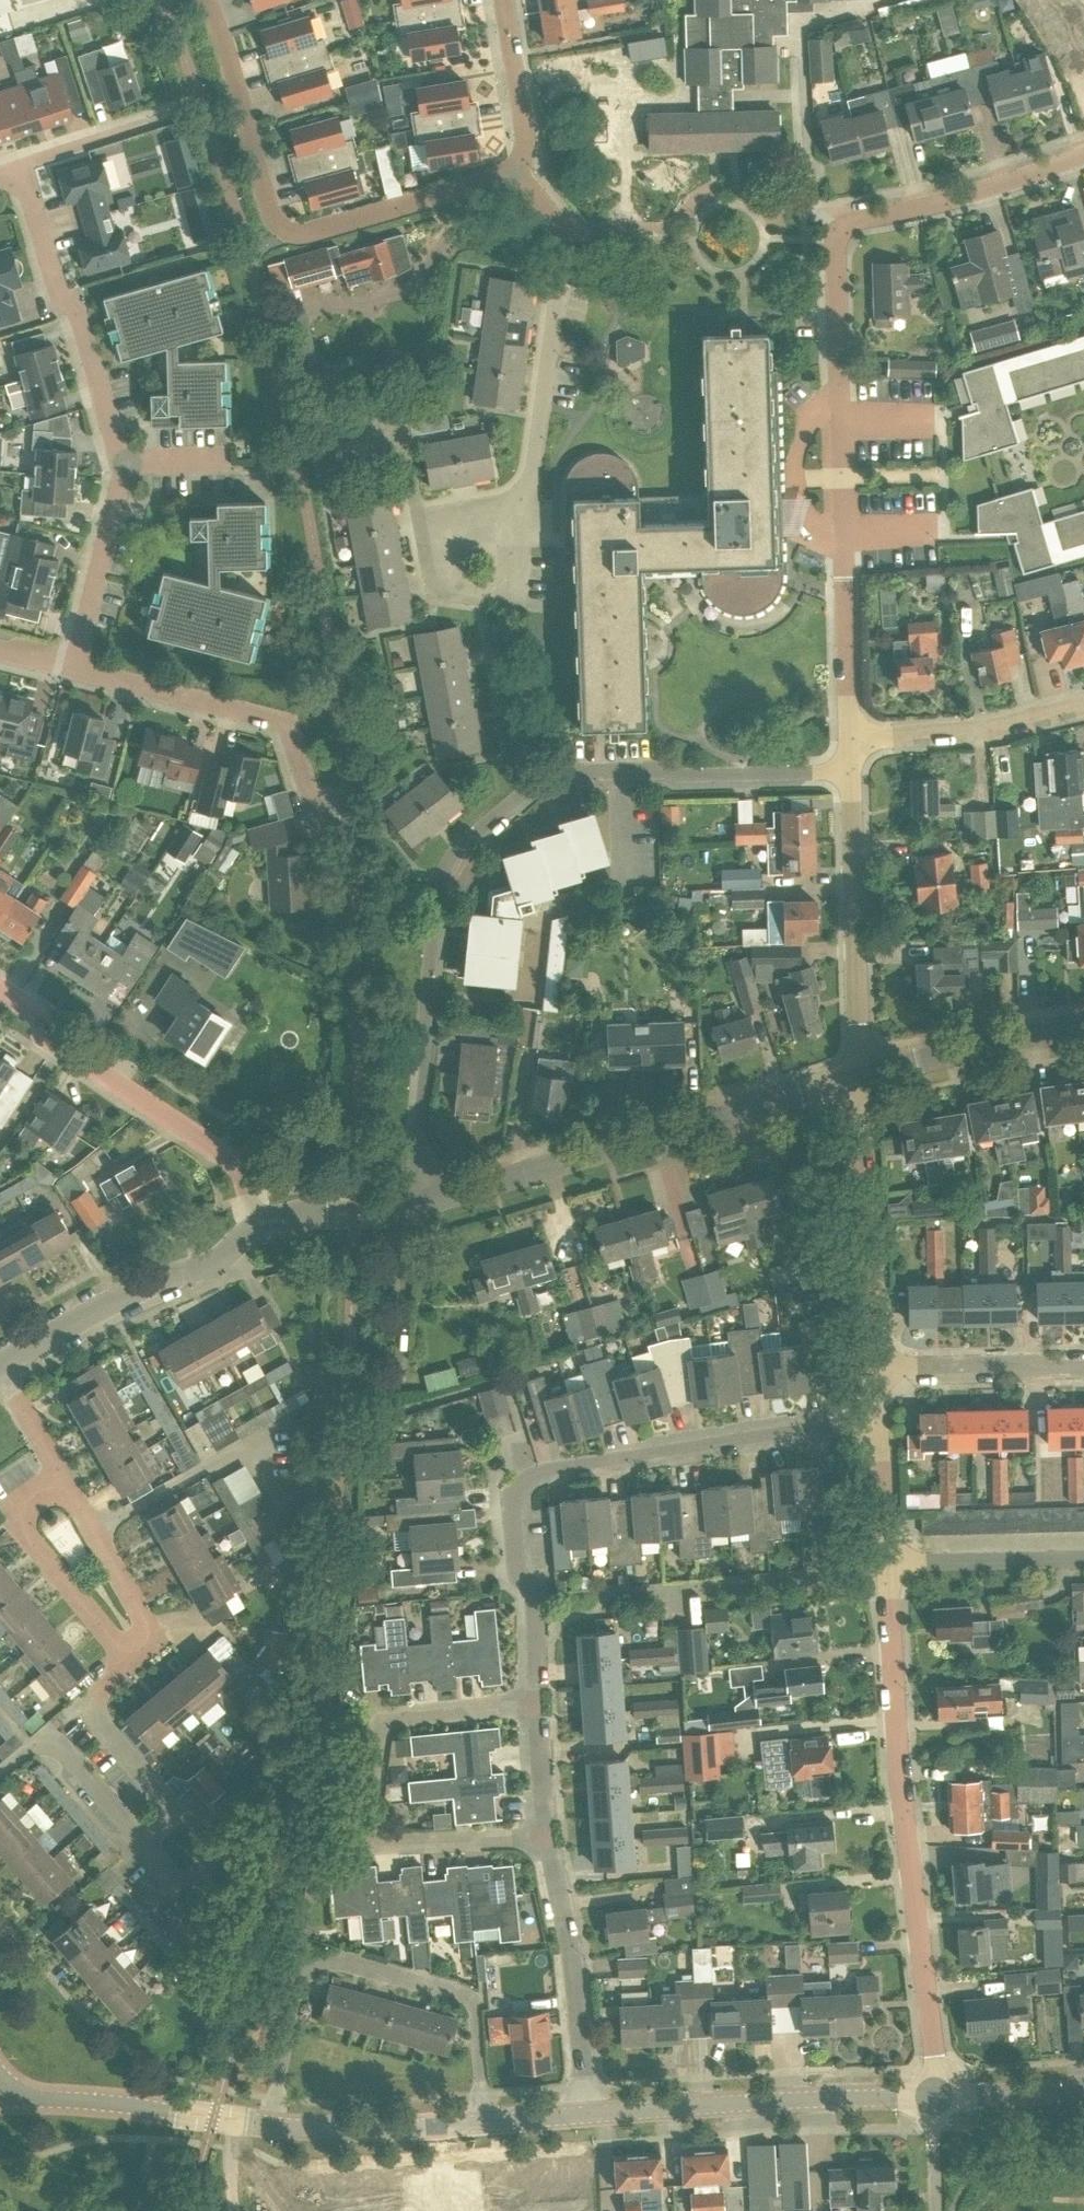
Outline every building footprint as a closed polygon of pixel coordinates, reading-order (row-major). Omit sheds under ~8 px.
[(255,10),(282,0),(252,0),(255,10)] [(359,9),(356,0),(341,0),(345,14),(359,9)] [(460,10),(458,0),(402,0),(403,4),(395,6),(398,21),(460,10)] [(576,10),(574,0),(539,0),(542,15),(576,10)] [(625,10),(623,0),(587,0),(590,16),(625,10)] [(695,14),(685,14),(686,48),(684,48),(685,83),(709,83),(709,96),(697,97),(698,114),(649,115),(650,152),(778,149),(777,112),(733,113),(733,89),(743,88),(743,82),(778,81),(777,46),(774,46),(774,35),(788,35),(787,11),(796,11),(796,0),(811,0),(695,0),(695,14)] [(1066,1),(1081,27),(1083,25),(1083,0),(1069,0),(1066,1)] [(936,7),(939,19),(954,14),(951,3),(936,7)] [(460,10),(398,21),(400,36),(408,34),(412,59),(459,51),(455,26),(462,25),(460,10)] [(546,42),(580,36),(576,10),(542,15),(546,42)] [(267,71),(328,53),(323,39),(316,41),(309,17),(263,31),(270,55),(263,57),(267,71)] [(74,46),(90,41),(84,18),(68,24),(74,46)] [(849,31),(852,45),(870,40),(866,27),(849,31)] [(1046,47),(1057,41),(1053,34),(1042,40),(1046,47)] [(24,67),(14,36),(0,41),(0,46),(4,61),(12,65),(14,70),(18,84),(0,90),(0,94),(14,136),(43,127),(23,67),(24,67)] [(834,80),(833,65),(831,38),(808,39),(810,81),(834,80)] [(634,40),(601,46),(603,63),(637,57),(634,40)] [(1061,48),(1057,41),(1046,47),(1050,54),(1061,48)] [(110,64),(104,47),(104,45),(77,54),(83,72),(92,69),(93,71),(98,69),(110,105),(139,96),(126,59),(110,64)] [(1025,110),(1015,71),(1009,73),(1008,68),(999,70),(996,60),(993,61),(990,47),(967,53),(967,55),(980,103),(991,100),(995,118),(1025,110)] [(1015,71),(1025,110),(1033,108),(1034,112),(1057,106),(1056,101),(1053,101),(1044,68),(1048,67),(1044,52),(1022,57),(1022,60),(1014,62),(1016,71),(1015,71)] [(328,53),(267,71),(271,86),(279,84),(286,108),(332,94),(325,70),(332,68),(328,53)] [(23,67),(43,127),(73,117),(64,91),(77,87),(66,55),(54,59),(58,71),(37,78),(33,64),(24,67),(23,67)] [(965,107),(980,103),(967,55),(958,57),(961,69),(929,78),(934,97),(932,97),(941,132),(970,125),(965,107)] [(348,102),(379,93),(376,77),(344,86),(348,102)] [(415,129),(478,119),(476,104),(468,105),(464,80),(417,88),(421,113),(413,114),(415,129)] [(941,132),(932,97),(918,101),(913,82),(887,89),(897,125),(907,123),(912,140),(941,132)] [(384,86),(389,116),(403,113),(400,95),(402,95),(400,83),(384,86)] [(845,100),(850,118),(860,154),(887,147),(883,129),(897,125),(887,89),(863,95),(845,100)] [(352,115),(382,107),(379,93),(348,102),(352,115)] [(0,94),(0,141),(14,136),(0,94)] [(860,154),(850,118),(843,119),(842,114),(820,120),(831,161),(860,154)] [(295,171),(356,154),(352,139),(344,141),(337,117),(291,130),(298,154),(290,156),(295,171)] [(478,119),(415,129),(418,144),(426,143),(430,167),(477,159),(473,135),(480,134),(478,119)] [(394,149),(408,147),(405,131),(391,133),(394,149)] [(170,163),(193,156),(187,134),(163,141),(170,163)] [(375,148),(381,173),(396,170),(391,144),(375,148)] [(362,152),(356,154),(295,171),(299,185),(306,183),(313,207),(359,195),(363,193),(363,194),(365,194),(359,173),(367,171),(362,152)] [(109,211),(103,192),(110,190),(101,158),(59,170),(68,202),(78,199),(83,218),(109,211)] [(132,195),(117,199),(119,208),(134,203),(132,195)] [(207,209),(184,215),(192,240),(215,233),(207,209)] [(1075,209),(1049,216),(1050,220),(1031,225),(1037,248),(1032,249),(1041,279),(1064,273),(1066,279),(1083,274),(1083,243),(1075,209)] [(109,211),(83,218),(89,237),(79,240),(88,271),(130,259),(121,227),(114,229),(109,211)] [(972,264),(951,269),(957,288),(977,283),(983,303),(1011,295),(1010,292),(1001,258),(1004,257),(997,232),(966,240),(972,264)] [(408,255),(402,236),(404,236),(404,234),(384,240),(385,242),(340,254),(338,245),(284,260),(284,261),(270,265),(278,294),(292,290),(337,278),(336,276),(345,273),(348,285),(390,274),(386,261),(408,255)] [(10,287),(21,284),(11,248),(0,251),(0,324),(19,319),(10,287)] [(905,273),(905,264),(874,265),(876,318),(907,317),(906,292),(924,293),(923,273),(905,273)] [(213,313),(206,288),(211,287),(206,268),(104,297),(109,316),(114,315),(121,340),(116,341),(122,360),(167,347),(168,392),(151,393),(152,414),(179,414),(179,426),(228,424),(226,359),(179,361),(178,344),(224,331),(218,312),(213,313)] [(532,316),(534,305),(531,305),(534,285),(491,278),(486,309),(532,316)] [(1035,308),(1029,286),(1020,289),(1025,311),(1035,308)] [(469,321),(471,308),(462,307),(461,320),(469,321)] [(531,327),(532,316),(486,309),(481,340),(525,346),(528,326),(531,327)] [(975,351),(1020,339),(1014,319),(970,332),(975,351)] [(321,381),(308,320),(290,324),(304,385),(321,381)] [(22,378),(60,367),(53,343),(42,346),(39,333),(11,341),(22,378)] [(769,370),(768,333),(702,335),(707,494),(639,496),(638,487),(637,479),(634,471),(629,465),(624,460),(616,455),(608,452),(599,452),(591,454),(584,456),(577,461),(571,467),(568,472),(566,478),(564,486),(564,496),(566,547),(574,546),(580,730),(608,729),(608,737),(618,737),(617,728),(646,727),(641,568),(701,566),(701,576),(702,582),(704,588),(707,595),(713,602),(719,607),(727,612),(736,614),(743,615),(752,613),(759,611),(765,608),(769,605),(774,600),(778,594),(781,586),(783,578),(783,570),(777,370),(769,370)] [(623,367),(645,357),(645,342),(626,335),(615,340),(616,365),(623,367)] [(994,363),(994,361),(961,371),(962,375),(966,374),(974,399),(970,400),(971,403),(975,402),(977,410),(958,416),(958,417),(960,417),(961,434),(962,460),(980,455),(980,456),(1010,446),(1003,423),(1011,420),(1006,404),(1079,382),(1083,381),(1083,336),(994,363)] [(522,367),(525,346),(481,340),(477,370),(523,377),(525,367),(522,367)] [(454,358),(456,345),(446,343),(444,357),(454,358)] [(378,347),(380,368),(393,367),(390,345),(378,347)] [(936,377),(936,362),(888,359),(887,375),(936,377)] [(60,367),(22,378),(5,384),(12,408),(29,403),(33,417),(66,408),(62,394),(67,392),(60,367)] [(522,388),(523,377),(477,370),(472,401),(516,408),(519,387),(522,388)] [(36,473),(75,476),(77,450),(55,449),(55,436),(72,438),(72,437),(65,414),(34,423),(32,448),(37,449),(36,473)] [(433,418),(419,421),(421,433),(435,430),(433,418)] [(463,484),(473,482),(473,479),(494,475),(486,433),(455,439),(463,484)] [(452,486),(463,484),(455,439),(425,444),(432,486),(452,483),(452,486)] [(73,502),(75,476),(36,473),(35,489),(22,488),(20,514),(66,517),(68,501),(73,502)] [(1042,522),(1037,505),(1029,508),(1023,489),(993,498),(993,499),(976,504),(977,514),(975,514),(977,532),(974,532),(974,534),(1015,532),(1017,540),(1013,541),(1023,573),(1055,563),(1055,561),(1083,552),(1083,509),(1042,522)] [(352,535),(397,526),(396,517),(394,518),(390,496),(347,504),(352,535)] [(268,566),(266,501),(216,502),(217,516),(190,516),(191,537),(208,537),(210,583),(164,571),(159,590),(164,591),(158,616),(153,615),(148,634),(251,660),(256,641),(250,640),(257,615),(262,616),(267,597),(221,585),(220,568),(268,566)] [(358,565),(401,557),(397,538),(400,537),(397,526),(352,535),(358,565)] [(59,559),(53,558),(57,545),(15,534),(10,533),(0,570),(0,571),(53,584),(59,559)] [(364,595),(409,587),(407,578),(405,578),(401,557),(358,565),(364,595)] [(1010,565),(993,568),(999,596),(1016,592),(1014,582),(1010,565)] [(933,574),(940,594),(955,589),(948,569),(933,574)] [(53,584),(0,571),(0,617),(5,618),(6,613),(38,622),(42,608),(46,609),(53,584)] [(1056,574),(1014,582),(1016,592),(1017,598),(1046,592),(1055,627),(1038,631),(1046,661),(1059,658),(1061,668),(1079,663),(1056,574)] [(1083,598),(1078,579),(1062,583),(1061,588),(1064,599),(1063,599),(1065,606),(1079,663),(1083,662),(1083,597),(1083,598)] [(409,587),(364,595),(370,626),(413,619),(409,597),(411,597),(409,587)] [(940,672),(936,620),(907,623),(909,643),(910,643),(911,658),(896,659),(899,688),(932,686),(931,673),(940,672)] [(421,665),(466,658),(464,646),(461,646),(458,628),(416,635),(421,665)] [(1010,679),(1007,666),(1022,663),(1014,628),(991,634),(995,648),(970,653),(974,668),(977,667),(981,685),(1010,679)] [(354,644),(363,643),(361,632),(353,634),(354,644)] [(426,695),(468,688),(465,667),(467,667),(466,658),(421,665),(426,695)] [(431,725),(476,717),(474,705),(471,705),(468,688),(426,695),(431,725)] [(33,701),(7,694),(0,723),(0,738),(9,740),(6,754),(33,761),(39,735),(25,732),(33,701)] [(105,777),(113,747),(115,739),(100,734),(104,719),(76,711),(66,751),(79,755),(75,769),(105,777)] [(476,717),(431,725),(437,755),(479,748),(475,726),(477,726),(476,717)] [(191,790),(202,749),(186,744),(187,740),(149,730),(141,763),(167,769),(164,783),(191,790)] [(248,801),(259,758),(229,750),(225,766),(209,762),(197,809),(194,821),(210,826),(213,815),(223,818),(228,795),(248,801)] [(1069,843),(1071,843),(1072,864),(1083,864),(1083,840),(1083,828),(1083,815),(1082,791),(1083,791),(1083,782),(1082,751),(1063,752),(1069,843)] [(1055,844),(1069,843),(1063,752),(1044,753),(1046,794),(1040,794),(1043,831),(1055,830),(1055,844)] [(437,826),(446,819),(445,817),(461,806),(435,770),(410,788),(437,826)] [(937,803),(937,778),(911,779),(912,813),(936,812),(936,816),(955,816),(955,803),(937,803)] [(429,831),(437,826),(410,788),(385,807),(411,842),(428,830),(429,831)] [(778,843),(813,842),(812,809),(773,811),(773,826),(766,826),(766,821),(753,822),(752,798),(738,799),(738,822),(735,822),(735,844),(766,843),(778,843)] [(996,809),(997,837),(1018,836),(1016,808),(996,809)] [(965,839),(983,838),(997,837),(996,809),(964,811),(965,839)] [(513,981),(520,912),(534,908),(531,899),(557,891),(555,883),(585,874),(580,859),(603,852),(590,813),(559,823),(561,830),(531,840),(533,847),(503,856),(512,886),(492,892),(490,913),(471,911),(464,976),(513,981)] [(288,855),(287,839),(289,839),(283,818),(249,828),(255,848),(265,845),(266,857),(270,856),(273,909),(307,907),(306,884),(310,884),(308,854),(288,855)] [(185,863),(202,835),(183,823),(166,852),(185,863)] [(377,824),(378,837),(386,836),(385,823),(377,824)] [(0,832),(0,862),(19,833),(6,824),(0,832)] [(217,853),(225,841),(230,833),(213,827),(211,832),(202,844),(201,843),(193,855),(209,865),(217,853)] [(813,842),(778,843),(778,860),(770,860),(771,874),(784,873),(784,875),(815,874),(813,842)] [(82,864),(60,898),(61,899),(75,907),(83,896),(97,873),(96,872),(105,859),(93,851),(84,864),(82,864)] [(914,884),(954,880),(952,862),(951,862),(950,852),(915,856),(916,865),(913,866),(914,884)] [(150,872),(134,862),(119,886),(135,896),(150,872)] [(971,879),(989,877),(987,862),(969,864),(971,879)] [(722,887),(751,887),(750,867),(721,868),(722,887)] [(16,899),(15,898),(24,885),(0,869),(0,923),(16,899)] [(972,892),(990,890),(989,877),(971,879),(972,892)] [(954,880),(914,884),(916,902),(920,902),(921,912),(955,909),(954,899),(956,898),(954,880)] [(751,887),(722,887),(708,888),(709,904),(725,904),(724,895),(731,894),(732,908),(764,907),(763,887),(751,887)] [(1066,938),(1067,961),(1078,960),(1078,965),(1083,965),(1083,888),(1078,888),(1077,888),(1078,899),(1079,923),(1075,924),(1076,938),(1066,938)] [(0,923),(0,934),(9,940),(13,934),(22,941),(39,915),(39,914),(47,901),(33,892),(24,905),(16,899),(0,923)] [(82,980),(112,935),(111,934),(103,945),(88,934),(99,918),(94,915),(100,907),(83,896),(75,907),(67,918),(67,919),(54,939),(68,948),(57,964),(82,980)] [(573,898),(561,902),(563,910),(576,906),(573,898)] [(784,903),(784,898),(768,899),(769,914),(769,944),(805,943),(805,929),(814,929),(814,902),(784,903)] [(699,921),(710,920),(708,901),(693,902),(694,921),(699,921)] [(1014,928),(1014,901),(1003,901),(1002,927),(1014,928)] [(1057,925),(1056,904),(1015,906),(1016,927),(1057,925)] [(557,1008),(565,916),(552,920),(542,1006),(557,1008)] [(633,931),(633,930),(633,929),(633,928),(632,927),(632,926),(631,925),(630,924),(629,923),(628,922),(627,922),(626,922),(625,922),(624,922),(623,922),(622,922),(621,922),(620,923),(619,923),(619,924),(618,924),(618,925),(617,925),(617,926),(617,927),(616,927),(616,928),(616,929),(616,930),(616,931),(616,932),(616,933),(616,934),(617,934),(617,935),(618,936),(619,937),(620,938),(621,938),(622,938),(623,939),(624,939),(625,939),(626,939),(627,938),(628,938),(629,938),(629,937),(630,937),(630,936),(631,936),(631,935),(632,935),(632,934),(632,933),(633,932),(633,931)] [(768,944),(768,931),(742,930),(742,943),(768,944)] [(112,935),(82,980),(105,995),(116,980),(130,989),(159,945),(137,931),(128,945),(112,935)] [(981,941),(981,938),(947,939),(947,945),(933,946),(934,962),(916,963),(918,996),(941,995),(941,994),(965,993),(964,989),(969,987),(968,968),(960,965),(960,954),(981,953),(981,958),(1001,958),(1001,963),(1016,963),(1015,940),(981,941)] [(781,964),(780,947),(752,948),(753,965),(776,964),(781,964)] [(747,955),(726,961),(732,978),(735,978),(745,1014),(764,1009),(754,976),(753,975),(747,955)] [(791,1036),(817,1029),(808,994),(820,991),(813,964),(788,971),(789,974),(775,978),(786,1018),(781,1020),(786,1037),(791,1035),(791,1036)] [(174,975),(157,1000),(180,1015),(166,1036),(204,1060),(228,1022),(192,998),(197,990),(174,975)] [(531,999),(533,984),(514,982),(512,997),(531,999)] [(538,1046),(543,1014),(542,1014),(542,1009),(523,1006),(517,1043),(525,1044),(538,1046)] [(733,1021),(729,1006),(715,1010),(719,1026),(712,1027),(721,1057),(755,1047),(747,1017),(733,1021)] [(441,1021),(439,1037),(453,1038),(455,1022),(441,1021)] [(610,1065),(682,1062),(680,1023),(608,1026),(610,1065)] [(489,1109),(496,1047),(460,1043),(454,1105),(489,1109)] [(25,1094),(34,1080),(14,1067),(18,1061),(6,1053),(2,1059),(0,1058),(0,1132),(25,1094)] [(572,1082),(575,1061),(538,1056),(536,1074),(534,1074),(529,1109),(544,1111),(546,1115),(553,1116),(555,1113),(559,1113),(564,1081),(572,1082)] [(1077,1117),(1083,1116),(1083,1077),(1076,1078),(1073,1082),(1072,1082),(1077,1117)] [(1077,1117),(1072,1082),(1070,1083),(1066,1079),(1058,1080),(1055,1085),(1042,1087),(1045,1107),(1042,1107),(1044,1122),(1047,1122),(1049,1138),(1063,1136),(1061,1120),(1077,1117)] [(64,1152),(87,1115),(48,1090),(17,1138),(33,1148),(41,1137),(64,1152)] [(999,1098),(1012,1160),(1025,1158),(1022,1143),(1038,1140),(1035,1127),(1028,1092),(1025,1092),(1022,1090),(1014,1091),(1012,1095),(999,1098)] [(973,1103),(969,1103),(976,1139),(994,1135),(996,1144),(999,1163),(1000,1163),(1010,1161),(1012,1160),(999,1098),(985,1100),(983,1097),(975,1099),(973,1103)] [(945,1116),(932,1118),(938,1154),(940,1164),(943,1182),(955,1180),(952,1161),(950,1151),(968,1148),(962,1113),(959,1113),(955,1110),(947,1111),(945,1116)] [(904,1123),(901,1123),(903,1136),(905,1150),(907,1159),(923,1156),(925,1165),(928,1184),(943,1182),(940,1164),(938,1154),(932,1118),(918,1120),(914,1117),(906,1119),(904,1123)] [(158,1169),(152,1158),(136,1167),(133,1163),(115,1172),(116,1174),(99,1183),(108,1199),(115,1195),(123,1208),(133,1203),(167,1184),(166,1182),(168,1179),(163,1169),(158,1169)] [(34,1173),(39,1182),(40,1182),(52,1183),(56,1177),(53,1175),(43,1168),(38,1159),(30,1164),(35,1173),(34,1173)] [(17,1195),(39,1182),(34,1173),(11,1185),(17,1195)] [(759,1227),(756,1214),(781,1207),(772,1176),(741,1185),(751,1216),(759,1246),(768,1243),(763,1226),(759,1227)] [(1041,1214),(1051,1213),(1050,1196),(1046,1196),(1045,1184),(1040,1185),(1041,1214)] [(17,1195),(11,1185),(0,1192),(0,1205),(17,1195)] [(759,1246),(751,1216),(741,1185),(710,1194),(719,1225),(736,1220),(740,1234),(743,1233),(748,1249),(759,1246)] [(1029,1215),(1041,1214),(1040,1185),(1027,1185),(1029,1215)] [(107,1217),(88,1189),(70,1201),(89,1229),(107,1217)] [(1055,1191),(1057,1210),(1071,1208),(1068,1190),(1055,1191)] [(986,1217),(1015,1216),(1013,1196),(983,1202),(986,1217)] [(941,1197),(911,1200),(913,1216),(942,1213),(941,1197)] [(64,1224),(56,1210),(51,1201),(39,1208),(44,1217),(33,1223),(50,1254),(74,1241),(70,1235),(76,1231),(70,1221),(64,1224)] [(628,1217),(645,1278),(659,1274),(650,1244),(665,1240),(678,1237),(672,1216),(661,1219),(658,1209),(628,1217)] [(1083,1231),(1083,1213),(1073,1213),(1074,1231),(1083,1231)] [(33,1223),(28,1214),(5,1227),(27,1267),(50,1254),(33,1223)] [(634,1282),(645,1278),(628,1217),(595,1227),(604,1258),(629,1251),(632,1263),(629,1265),(634,1282)] [(1054,1225),(1055,1270),(1063,1270),(1062,1225),(1054,1225)] [(1070,1225),(1062,1225),(1063,1270),(1071,1270),(1070,1225)] [(27,1267),(5,1227),(0,1230),(0,1272),(4,1280),(27,1267)] [(979,1272),(988,1272),(986,1227),(978,1227),(979,1272)] [(988,1272),(996,1272),(995,1245),(994,1227),(986,1227),(988,1272)] [(927,1274),(935,1273),(934,1228),(926,1229),(927,1274)] [(935,1273),(943,1273),(942,1228),(934,1228),(935,1273)] [(533,1293),(529,1280),(554,1273),(545,1242),(514,1250),(531,1311),(541,1308),(537,1292),(533,1293)] [(104,1251),(110,1263),(121,1257),(115,1245),(104,1251)] [(521,1314),(531,1311),(514,1250),(482,1259),(487,1274),(472,1278),(480,1303),(495,1298),(493,1290),(516,1284),(520,1296),(516,1297),(521,1314)] [(772,1284),(800,1275),(796,1260),(767,1269),(772,1284)] [(706,1272),(714,1299),(717,1310),(739,1304),(736,1292),(727,1294),(719,1268),(706,1272)] [(717,1310),(714,1299),(706,1272),(681,1279),(690,1308),(699,1306),(702,1315),(717,1310)] [(1064,1283),(1065,1318),(1083,1318),(1083,1272),(1064,1272),(1064,1283)] [(811,1299),(824,1296),(821,1283),(808,1287),(811,1299)] [(1038,1319),(1065,1318),(1064,1283),(1037,1284),(1038,1319)] [(989,1320),(1016,1320),(1015,1284),(988,1285),(989,1320)] [(963,1321),(989,1320),(988,1285),(962,1286),(963,1321)] [(910,1323),(937,1322),(936,1286),(909,1287),(910,1323)] [(937,1322),(963,1321),(962,1286),(936,1286),(937,1322)] [(263,1344),(258,1335),(282,1321),(270,1300),(259,1307),(253,1297),(230,1310),(247,1341),(246,1341),(251,1351),(263,1344)] [(601,1335),(605,1334),(626,1327),(619,1298),(606,1302),(592,1305),(601,1335)] [(592,1305),(577,1310),(584,1337),(585,1339),(601,1335),(592,1305)] [(658,1327),(681,1320),(677,1306),(654,1313),(658,1327)] [(235,1348),(246,1341),(230,1310),(207,1323),(229,1363),(240,1357),(235,1348)] [(782,1345),(788,1393),(811,1390),(811,1385),(823,1384),(815,1319),(797,1321),(800,1343),(782,1345)] [(679,1322),(666,1325),(668,1338),(682,1336),(679,1322)] [(206,1376),(229,1363),(207,1323),(184,1336),(206,1376)] [(653,1328),(657,1340),(666,1338),(663,1326),(653,1328)] [(788,1393),(782,1345),(762,1348),(760,1326),(744,1328),(753,1393),(764,1391),(764,1396),(788,1393)] [(740,1394),(753,1393),(744,1328),(727,1331),(730,1352),(712,1355),(718,1402),(741,1399),(740,1394)] [(182,1389),(206,1376),(184,1336),(160,1350),(177,1380),(182,1389)] [(690,1336),(669,1338),(682,1402),(694,1401),(694,1405),(718,1402),(712,1355),(692,1357),(690,1336)] [(649,1349),(631,1354),(636,1370),(649,1416),(672,1409),(670,1406),(682,1402),(669,1338),(668,1338),(647,1344),(649,1349)] [(600,1343),(592,1346),(596,1360),(604,1357),(600,1343)] [(592,1346),(584,1348),(588,1361),(588,1362),(596,1360),(592,1346)] [(501,1364),(497,1350),(485,1353),(485,1352),(457,1360),(461,1376),(490,1368),(490,1367),(501,1364)] [(604,1357),(596,1360),(614,1422),(625,1419),(626,1423),(632,1421),(649,1416),(636,1370),(618,1376),(612,1355),(604,1357)] [(265,1373),(271,1384),(298,1369),(293,1358),(265,1373)] [(586,1385),(568,1391),(581,1436),(603,1430),(602,1425),(614,1422),(596,1360),(588,1362),(579,1364),(581,1370),(586,1385)] [(122,1401),(122,1402),(142,1390),(151,1385),(138,1361),(128,1367),(135,1380),(116,1392),(100,1363),(67,1382),(76,1398),(69,1402),(82,1425),(122,1401)] [(248,1396),(271,1384),(265,1373),(242,1386),(248,1396)] [(543,1374),(526,1380),(545,1442),(557,1439),(558,1443),(581,1436),(568,1391),(549,1396),(543,1374)] [(485,1417),(511,1410),(503,1383),(478,1391),(485,1417)] [(164,1407),(151,1385),(142,1390),(155,1413),(164,1407)] [(225,1409),(248,1396),(242,1386),(219,1399),(225,1409)] [(224,1410),(225,1409),(219,1399),(195,1412),(201,1422),(211,1417),(223,1440),(236,1433),(224,1410)] [(122,1401),(82,1425),(95,1447),(126,1429),(126,1430),(135,1424),(122,1402),(122,1401)] [(168,1435),(178,1430),(164,1407),(155,1413),(168,1435)] [(1048,1444),(1076,1443),(1074,1409),(1047,1410),(1048,1444)] [(1083,1443),(1083,1409),(1074,1409),(1076,1443),(1083,1443)] [(973,1446),(999,1445),(998,1411),(972,1412),(973,1446)] [(998,1411),(999,1445),(1026,1444),(1025,1411),(998,1411)] [(924,1447),(947,1446),(946,1412),(920,1413),(920,1435),(908,1435),(908,1458),(924,1457),(924,1447)] [(947,1446),(973,1446),(972,1412),(946,1412),(947,1446)] [(133,1441),(126,1430),(126,1429),(95,1447),(108,1470),(139,1452),(139,1453),(148,1447),(142,1436),(133,1441)] [(178,1430),(168,1435),(181,1458),(191,1453),(178,1430)] [(415,1477),(462,1473),(460,1449),(456,1449),(455,1436),(391,1442),(392,1459),(413,1457),(415,1477)] [(139,1452),(108,1470),(121,1493),(125,1491),(131,1501),(153,1488),(147,1479),(162,1470),(155,1458),(146,1464),(139,1452)] [(1067,1457),(1068,1479),(1083,1479),(1083,1455),(1067,1456),(1067,1457)] [(992,1458),(992,1480),(1008,1480),(1007,1457),(992,1458)] [(955,1459),(939,1459),(940,1482),(955,1482),(955,1459)] [(796,1468),(800,1515),(818,1513),(820,1535),(837,1534),(832,1469),(819,1470),(819,1466),(796,1468)] [(781,1517),(800,1515),(796,1468),(772,1470),(773,1475),(760,1476),(760,1486),(762,1486),(767,1540),(783,1538),(781,1517)] [(397,1514),(451,1509),(462,1508),(460,1496),(464,1496),(462,1473),(415,1477),(417,1495),(396,1497),(397,1512),(386,1513),(386,1514),(397,1513),(397,1514)] [(221,1477),(217,1480),(212,1482),(226,1505),(235,1499),(221,1477)] [(1068,1501),(1083,1501),(1083,1487),(1083,1479),(1068,1479),(1068,1501)] [(992,1480),(992,1503),(1008,1503),(1008,1480),(992,1480)] [(955,1482),(940,1482),(941,1504),(956,1504),(955,1482)] [(762,1486),(760,1486),(750,1487),(749,1483),(726,1485),(730,1532),(749,1531),(751,1552),(768,1551),(767,1540),(762,1486)] [(711,1534),(730,1532),(726,1485),(702,1487),(703,1491),(691,1492),(697,1557),(713,1555),(711,1534)] [(239,1527),(249,1522),(247,1519),(271,1505),(259,1486),(235,1499),(226,1505),(239,1527)] [(697,1557),(691,1492),(679,1493),(679,1489),(656,1491),(660,1539),(678,1537),(680,1558),(697,1557)] [(640,1540),(660,1539),(656,1491),(632,1494),(632,1498),(621,1499),(626,1563),(627,1573),(634,1572),(633,1563),(643,1562),(640,1540)] [(905,1508),(919,1507),(919,1493),(905,1493),(905,1508)] [(1019,1494),(1020,1505),(1044,1504),(1044,1493),(1019,1494)] [(193,1523),(193,1524),(202,1519),(189,1495),(180,1500),(148,1518),(161,1541),(193,1523)] [(626,1563),(621,1499),(608,1500),(608,1496),(585,1498),(589,1545),(608,1543),(610,1565),(626,1563)] [(570,1546),(589,1545),(585,1498),(561,1500),(561,1504),(549,1505),(555,1570),(572,1568),(570,1546)] [(1083,1529),(1083,1505),(1076,1506),(1077,1530),(1083,1529)] [(1041,1531),(1053,1530),(1052,1506),(1040,1507),(1041,1531)] [(1053,1530),(1065,1530),(1064,1506),(1052,1506),(1053,1530)] [(1065,1530),(1077,1530),(1076,1506),(1064,1506),(1065,1530)] [(1005,1531),(1017,1531),(1016,1507),(1005,1508),(1005,1531)] [(1017,1531),(1029,1531),(1028,1507),(1016,1507),(1017,1531)] [(1029,1531),(1041,1531),(1040,1507),(1028,1507),(1029,1531)] [(969,1532),(981,1532),(981,1508),(969,1509),(969,1532)] [(981,1532),(993,1532),(993,1508),(981,1508),(981,1532)] [(993,1532),(1005,1531),(1005,1508),(993,1508),(993,1532)] [(410,1549),(458,1544),(456,1520),(452,1521),(451,1509),(397,1514),(397,1513),(386,1514),(387,1531),(409,1529),(410,1549)] [(922,1534),(934,1533),(933,1509),(921,1510),(922,1534)] [(934,1533),(946,1533),(945,1509),(933,1509),(934,1533)] [(946,1533),(958,1533),(957,1509),(945,1509),(946,1533)] [(958,1533),(969,1532),(969,1509),(957,1509),(958,1533)] [(252,1550),(262,1545),(249,1522),(239,1527),(252,1550)] [(200,1535),(193,1524),(193,1523),(161,1541),(174,1564),(206,1546),(206,1547),(215,1541),(209,1530),(200,1535)] [(458,1544),(410,1549),(412,1567),(391,1569),(392,1586),(457,1580),(456,1568),(460,1567),(458,1544)] [(262,1545),(252,1550),(260,1563),(271,1581),(280,1576),(262,1545)] [(213,1558),(206,1547),(206,1546),(174,1564),(187,1587),(229,1564),(222,1553),(213,1558)] [(839,1564),(839,1557),(824,1558),(824,1565),(839,1564)] [(212,1625),(233,1613),(224,1597),(232,1593),(232,1592),(242,1587),(229,1564),(187,1587),(201,1611),(203,1609),(212,1625)] [(21,1588),(5,1568),(0,1572),(0,1606),(21,1588)] [(619,1586),(629,1585),(627,1574),(618,1575),(619,1586)] [(556,1591),(566,1590),(565,1579),(556,1580),(556,1591)] [(1083,1609),(1083,1582),(1072,1583),(1072,1610),(1083,1609)] [(358,1585),(359,1602),(379,1600),(378,1584),(358,1585)] [(38,1608),(21,1588),(0,1606),(0,1621),(1,1620),(10,1630),(11,1631),(38,1608)] [(1044,1607),(1041,1590),(1014,1593),(1014,1592),(989,1595),(992,1616),(1017,1612),(1017,1611),(1044,1607)] [(448,1597),(450,1612),(464,1610),(463,1596),(448,1597)] [(445,1599),(430,1600),(431,1613),(446,1611),(445,1599)] [(772,1615),(771,1604),(751,1606),(753,1628),(771,1626),(774,1657),(818,1652),(814,1610),(772,1615)] [(728,1606),(704,1608),(706,1632),(729,1630),(728,1606)] [(971,1620),(971,1607),(935,1608),(936,1612),(931,1615),(932,1622),(936,1624),(937,1637),(950,1637),(950,1639),(972,1638),(972,1635),(990,1634),(990,1619),(971,1620)] [(27,1651),(55,1628),(38,1608),(11,1631),(10,1630),(3,1636),(11,1646),(18,1640),(26,1650),(27,1651)] [(456,1674),(481,1672),(482,1684),(503,1682),(495,1608),(474,1610),(477,1639),(453,1641),(452,1642),(456,1674)] [(453,1641),(450,1612),(429,1614),(432,1643),(407,1645),(410,1678),(435,1676),(436,1689),(458,1687),(456,1674),(452,1642),(453,1641)] [(386,1648),(376,1649),(376,1642),(360,1644),(360,1650),(364,1683),(364,1690),(380,1688),(380,1681),(390,1680),(391,1694),(412,1691),(410,1678),(407,1645),(404,1617),(403,1617),(383,1619),(386,1648)] [(680,1671),(680,1673),(682,1673),(693,1672),(708,1671),(705,1625),(677,1628),(678,1645),(680,1671)] [(44,1671),(71,1649),(55,1628),(27,1651),(26,1650),(19,1656),(27,1666),(35,1660),(43,1671),(44,1671)] [(272,1630),(269,1649),(284,1652),(287,1632),(272,1630)] [(582,1661),(617,1658),(616,1631),(581,1634),(582,1661)] [(680,1671),(678,1645),(650,1647),(651,1664),(672,1662),(673,1671),(680,1671)] [(630,1666),(651,1664),(650,1647),(629,1649),(630,1666)] [(44,1671),(43,1671),(36,1677),(53,1698),(61,1692),(89,1669),(71,1649),(44,1671)] [(189,1666),(218,1701),(245,1678),(253,1671),(236,1650),(221,1662),(210,1649),(189,1666)] [(584,1687),(619,1684),(617,1658),(582,1661),(584,1687)] [(734,1683),(763,1680),(762,1664),(732,1668),(734,1683)] [(197,1719),(218,1701),(189,1666),(169,1683),(193,1711),(192,1712),(197,1719)] [(756,1706),(792,1702),(791,1694),(822,1691),(820,1666),(786,1669),(787,1681),(753,1685),(756,1706)] [(274,1680),(265,1669),(258,1674),(267,1686),(274,1680)] [(693,1681),(693,1672),(682,1673),(683,1681),(693,1681)] [(1054,1682),(1054,1680),(1047,1680),(1047,1679),(1020,1678),(1019,1702),(1045,1704),(1045,1709),(1054,1710),(1054,1697),(1055,1697),(1055,1682),(1054,1682)] [(1055,1682),(1055,1697),(1073,1696),(1073,1681),(1055,1682)] [(940,1719),(974,1716),(1002,1714),(1000,1682),(972,1684),(972,1685),(938,1687),(940,1719)] [(182,1720),(192,1712),(193,1711),(169,1683),(149,1700),(172,1728),(172,1729),(177,1735),(187,1727),(182,1720)] [(12,1698),(0,1684),(0,1702),(3,1705),(12,1698)] [(586,1713),(621,1710),(619,1684),(584,1687),(586,1713)] [(21,1709),(12,1698),(3,1705),(20,1725),(23,1723),(29,1718),(21,1709)] [(681,1741),(678,1698),(655,1700),(656,1716),(657,1727),(656,1727),(657,1743),(681,1741)] [(172,1728),(149,1700),(128,1718),(130,1720),(145,1737),(135,1746),(141,1754),(152,1746),(157,1752),(167,1743),(161,1737),(172,1729),(172,1728)] [(656,1716),(655,1700),(633,1701),(634,1718),(656,1716)] [(1076,1702),(1060,1702),(1060,1719),(1077,1718),(1076,1702)] [(735,1710),(706,1713),(707,1716),(709,1729),(709,1731),(762,1725),(759,1707),(756,1707),(735,1710)] [(588,1740),(623,1737),(621,1710),(586,1713),(588,1740)] [(7,1740),(15,1733),(0,1715),(0,1732),(7,1740)] [(490,1772),(487,1748),(500,1747),(497,1725),(410,1734),(412,1757),(455,1752),(458,1776),(458,1777),(490,1773),(490,1772)] [(685,1779),(721,1777),(718,1731),(682,1733),(685,1779)] [(219,1744),(220,1744),(213,1735),(199,1746),(206,1755),(211,1751),(218,1760),(227,1753),(219,1744)] [(1076,1755),(1083,1755),(1083,1735),(1077,1735),(1061,1736),(1062,1756),(1076,1755)] [(831,1773),(827,1736),(789,1740),(789,1742),(788,1742),(787,1736),(760,1740),(765,1788),(793,1785),(792,1775),(794,1775),(795,1780),(812,1777),(812,1775),(831,1773)] [(396,1756),(411,1754),(410,1737),(395,1739),(396,1756)] [(247,1759),(238,1766),(248,1778),(257,1770),(247,1759)] [(626,1786),(639,1786),(640,1793),(662,1791),(661,1775),(655,1775),(638,1777),(638,1772),(625,1773),(624,1759),(590,1761),(592,1788),(626,1786)] [(50,1790),(58,1783),(42,1763),(33,1770),(50,1790)] [(655,1775),(661,1775),(680,1774),(679,1763),(655,1765),(655,1775)] [(1057,1769),(1057,1767),(1017,1766),(1017,1782),(990,1784),(990,1791),(981,1791),(981,1779),(949,1780),(950,1805),(1009,1803),(1029,1802),(1029,1801),(1056,1802),(1056,1789),(1058,1789),(1057,1769)] [(926,1768),(925,1778),(947,1780),(948,1770),(926,1768)] [(1057,1769),(1058,1789),(1075,1788),(1074,1768),(1057,1769)] [(458,1776),(408,1781),(410,1801),(453,1797),(456,1823),(495,1819),(492,1793),(504,1792),(502,1771),(490,1772),(490,1773),(458,1777),(458,1776)] [(211,1773),(194,1788),(213,1811),(223,1803),(218,1797),(225,1790),(211,1773)] [(684,1790),(683,1774),(680,1774),(661,1775),(662,1791),(684,1790)] [(67,1810),(76,1802),(58,1783),(50,1790),(67,1810)] [(410,1801),(408,1786),(389,1788),(390,1803),(410,1801)] [(594,1814),(628,1812),(626,1786),(592,1788),(594,1814)] [(27,1810),(9,1790),(0,1797),(0,1832),(18,1817),(19,1817),(25,1812),(25,1811),(27,1810)] [(84,1830),(93,1822),(76,1802),(67,1810),(84,1830)] [(1009,1803),(950,1805),(951,1828),(983,1827),(982,1818),(1010,1817),(1009,1803)] [(44,1830),(27,1810),(25,1811),(25,1812),(19,1817),(18,1817),(0,1832),(0,1850),(8,1860),(35,1837),(36,1837),(42,1832),(42,1831),(44,1830)] [(596,1841),(630,1838),(628,1812),(594,1814),(596,1841)] [(706,1839),(745,1836),(743,1814),(704,1817),(706,1839)] [(833,1849),(830,1822),(797,1825),(797,1830),(763,1833),(764,1849),(788,1847),(790,1869),(822,1865),(820,1850),(833,1849)] [(665,1827),(666,1844),(688,1842),(687,1826),(665,1827)] [(643,1845),(666,1844),(665,1827),(642,1829),(643,1845)] [(992,1829),(991,1848),(1007,1848),(1029,1849),(1029,1848),(1029,1831),(992,1829)] [(26,1880),(52,1857),(37,1839),(45,1831),(44,1830),(42,1831),(42,1832),(36,1837),(35,1837),(8,1860),(26,1880)] [(630,1838),(596,1841),(598,1868),(632,1865),(630,1838)] [(686,1873),(700,1874),(700,1847),(687,1847),(686,1873)] [(52,1857),(26,1880),(43,1901),(79,1870),(61,1849),(52,1857)] [(1060,1881),(1060,1878),(1059,1862),(1059,1851),(1037,1852),(1037,1865),(1038,1887),(1060,1887),(1060,1881)] [(1059,1862),(1060,1878),(1060,1881),(1065,1881),(1083,1880),(1083,1861),(1059,1862)] [(980,1862),(953,1863),(956,1899),(983,1897),(1012,1895),(1011,1881),(1010,1865),(1010,1863),(1010,1862),(1007,1862),(980,1864),(980,1862)] [(422,1881),(420,1863),(400,1865),(401,1879),(376,1882),(380,1914),(405,1912),(408,1941),(411,1941),(414,1968),(429,1966),(426,1939),(428,1939),(426,1914),(425,1914),(421,1881),(422,1881)] [(471,1914),(468,1881),(466,1863),(445,1865),(446,1879),(422,1881),(421,1881),(425,1914),(426,1914),(450,1912),(453,1940),(473,1938),(473,1930),(471,1914)] [(491,1879),(468,1881),(471,1914),(473,1930),(496,1928),(498,1941),(519,1939),(511,1863),(490,1865),(491,1879)] [(380,1914),(376,1882),(375,1865),(355,1867),(356,1879),(355,1879),(355,1880),(330,1883),(333,1914),(359,1912),(362,1941),(382,1939),(380,1914)] [(610,1942),(625,1940),(627,1955),(655,1951),(652,1932),(647,1933),(646,1923),(669,1920),(669,1918),(695,1915),(692,1892),(696,1892),(695,1876),(664,1878),(666,1892),(663,1893),(664,1906),(644,1909),(643,1907),(606,1913),(610,1942)] [(744,1903),(781,1900),(780,1881),(742,1885),(744,1903)] [(850,1931),(845,1889),(808,1893),(798,1894),(799,1909),(810,1909),(812,1935),(850,1931)] [(146,1929),(155,1921),(138,1902),(129,1909),(146,1929)] [(81,1916),(54,1939),(71,1959),(98,1936),(109,1926),(92,1906),(81,1916)] [(1035,1927),(1060,1927),(1060,1907),(1034,1908),(1035,1927)] [(961,1962),(988,1960),(1009,1958),(1007,1934),(1008,1934),(1007,1917),(983,1919),(984,1926),(959,1928),(961,1962)] [(155,1921),(146,1929),(164,1949),(172,1941),(155,1921)] [(1068,1931),(1068,1948),(1083,1947),(1083,1931),(1068,1931)] [(122,1950),(123,1949),(115,1939),(107,1946),(98,1936),(71,1959),(88,1979),(115,1956),(122,1951),(122,1950)] [(829,1964),(858,1962),(856,1940),(828,1942),(829,1964)] [(1063,1953),(1062,1940),(1043,1941),(1044,1965),(1063,1964),(1063,1953)] [(172,1941),(164,1949),(181,1969),(189,1961),(172,1941)] [(471,1941),(458,1942),(459,1958),(473,1956),(471,1941)] [(399,1943),(384,1944),(385,1959),(400,1958),(399,1943)] [(132,1976),(133,1977),(141,1969),(123,1949),(122,1950),(122,1951),(115,1956),(88,1979),(105,1999),(132,1976)] [(619,1979),(648,1977),(647,1956),(617,1957),(619,1979)] [(204,1980),(204,1977),(205,1962),(201,1961),(199,1961),(192,1961),(190,1979),(204,1980)] [(694,1979),(712,1978),(712,1967),(693,1968),(694,1979)] [(1033,1970),(1035,1990),(1036,1994),(1062,1992),(1060,1967),(1033,1969),(1033,1970)] [(833,2032),(831,1994),(804,1995),(803,1972),(785,1973),(788,2031),(805,2031),(805,2034),(833,2032)] [(770,2032),(788,2031),(785,1973),(765,1974),(766,1997),(740,1999),(743,2037),(771,2035),(770,2032)] [(831,1994),(833,2032),(861,2031),(860,2004),(880,2003),(878,1974),(856,1975),(856,1993),(831,1994)] [(149,1996),(133,1977),(132,1976),(105,1999),(123,2019),(149,1996)] [(743,2037),(740,1999),(714,2000),(712,1978),(694,1979),(697,2037),(713,2036),(713,2038),(743,2037)] [(680,2038),(697,2037),(694,1979),(675,1979),(675,1992),(661,1992),(661,2003),(650,2003),(652,2041),(680,2040),(680,2038)] [(1083,2023),(1083,1991),(1081,1991),(1081,1985),(1063,1986),(1065,2013),(1081,2012),(1082,2023),(1083,2023)] [(344,1998),(346,1990),(333,1987),(331,1995),(344,1998)] [(346,1990),(344,1998),(356,2002),(358,1994),(346,1990)] [(1027,2003),(1026,1994),(993,1997),(965,1999),(968,2033),(972,2033),(977,2040),(994,2038),(998,2031),(1009,2030),(1008,2022),(1028,2020),(1027,2003)] [(398,2013),(401,2005),(388,2001),(386,2010),(398,2013)] [(623,2043),(652,2041),(650,2003),(621,2005),(623,2043)] [(413,2008),(401,2005),(398,2013),(411,2017),(413,2008)] [(550,2037),(547,2011),(506,2016),(506,2015),(488,2017),(491,2044),(509,2042),(511,2041),(514,2071),(549,2068),(546,2037),(550,2037)] [(312,2014),(306,2061),(335,2064),(341,2017),(312,2014)] [(341,2017),(335,2064),(363,2067),(369,2021),(341,2017)] [(369,2021),(363,2067),(391,2071),(397,2024),(369,2021)] [(397,2024),(391,2071),(419,2074),(425,2027),(397,2024)] [(425,2027),(419,2074),(447,2078),(451,2049),(452,2041),(453,2031),(425,2027)] [(464,2051),(465,2043),(452,2041),(451,2049),(464,2051)] [(807,2141),(778,2142),(779,2159),(776,2159),(775,2143),(747,2144),(749,2195),(750,2210),(813,2210),(812,2205),(810,2205),(807,2141)] [(704,2149),(709,2210),(726,2210),(724,2190),(719,2190),(719,2182),(730,2181),(727,2148),(704,2149)] [(704,2149),(681,2151),(684,2185),(694,2184),(694,2192),(690,2192),(691,2210),(709,2210),(704,2149)] [(652,2187),(662,2186),(660,2153),(635,2154),(638,2210),(658,2210),(657,2195),(653,2195),(652,2187)] [(635,2154),(615,2156),(617,2189),(623,2189),(625,2210),(638,2210),(635,2154)] [(872,2157),(859,2158),(857,2164),(856,2164),(856,2166),(828,2168),(830,2206),(857,2205),(858,2210),(881,2210),(879,2190),(894,2190),(892,2162),(874,2163),(872,2157)] [(557,2167),(534,2168),(536,2201),(558,2200),(557,2167)] [(534,2168),(511,2170),(513,2202),(536,2201),(534,2168)] [(511,2170),(488,2171),(490,2200),(490,2204),(513,2202),(511,2170)]
